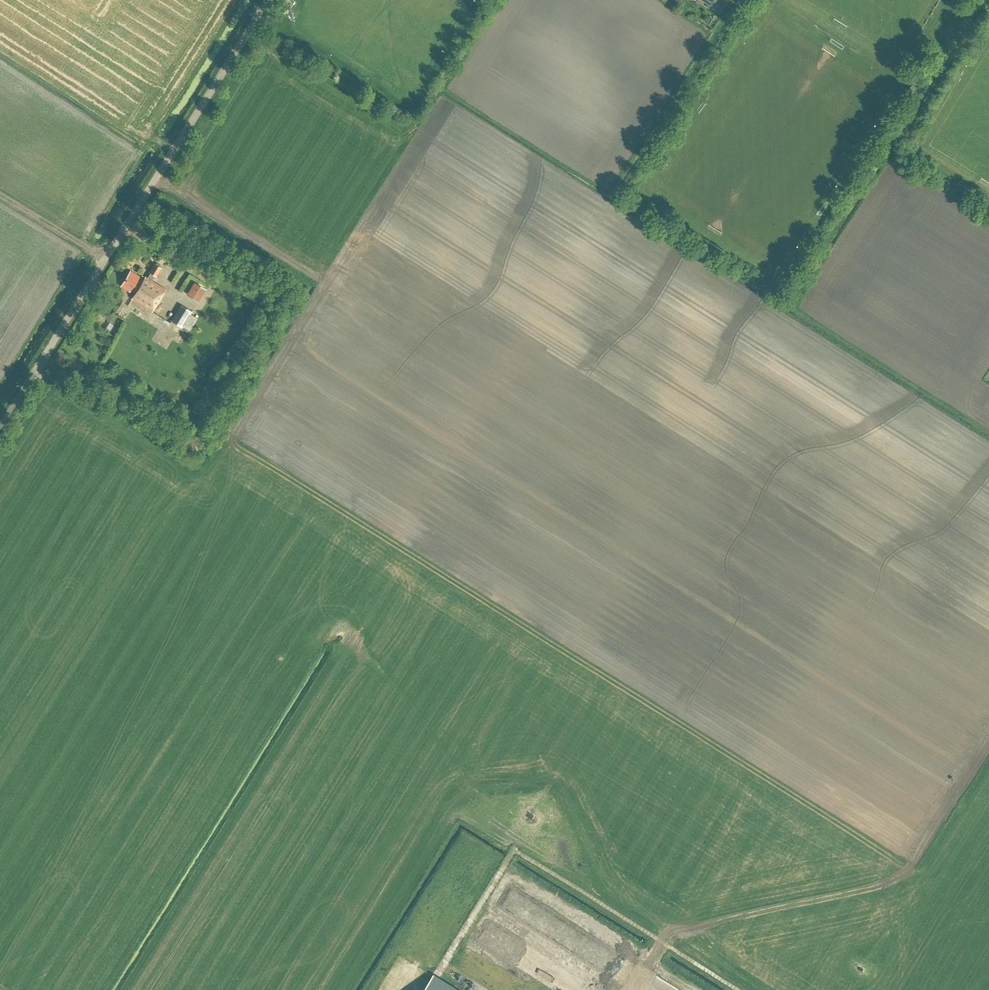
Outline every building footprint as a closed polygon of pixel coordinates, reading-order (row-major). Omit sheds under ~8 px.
[(709,13),(701,9),(703,7),(692,0),(675,0),(705,18),(709,13)] [(726,2),(723,0),(704,0),(709,3),(707,6),(719,13),(726,2)] [(155,275),(160,267),(154,263),(149,271),(150,272),(147,278),(144,276),(143,279),(129,271),(121,285),(129,290),(131,288),(135,291),(131,298),(152,311),(165,289),(151,280),(154,275),(155,275)] [(194,282),(187,294),(198,301),(205,289),(194,282)] [(182,303),(188,290),(176,284),(170,297),(182,303)] [(180,305),(171,320),(181,327),(191,311),(180,305)] [(422,989),(451,989),(429,977),(422,989)]
